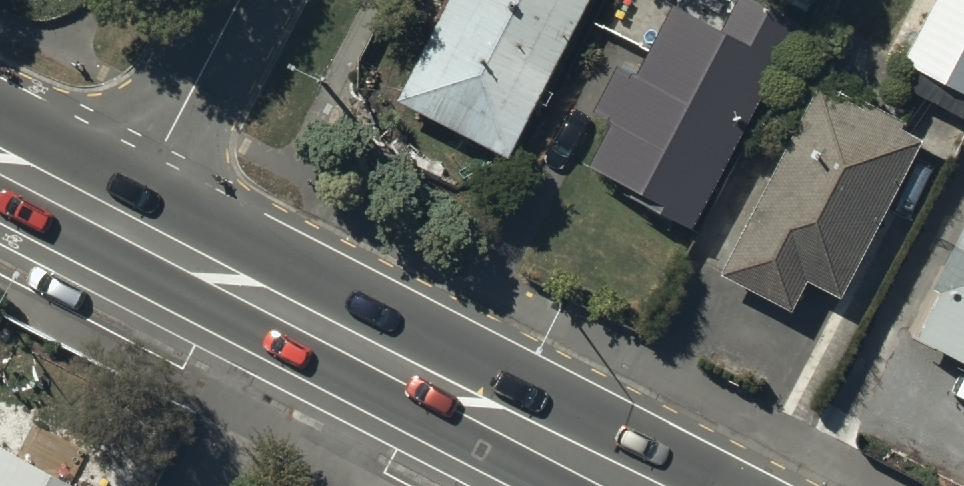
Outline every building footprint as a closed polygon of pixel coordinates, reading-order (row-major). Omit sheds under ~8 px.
[(511,154),(592,0),(441,0),(393,93),(511,154)] [(693,224),(802,26),(754,0),(736,0),(721,27),(674,1),(634,74),(620,66),(595,110),(611,126),(588,167),(693,224)] [(963,90),(963,0),(935,0),(904,59),(963,90)] [(839,295),(923,135),(819,81),(719,273),(796,313),(812,281),(839,295)] [(963,376),(963,213),(925,288),(936,293),(908,347),(963,376)] [(0,441),(0,485),(87,485),(0,441)]
